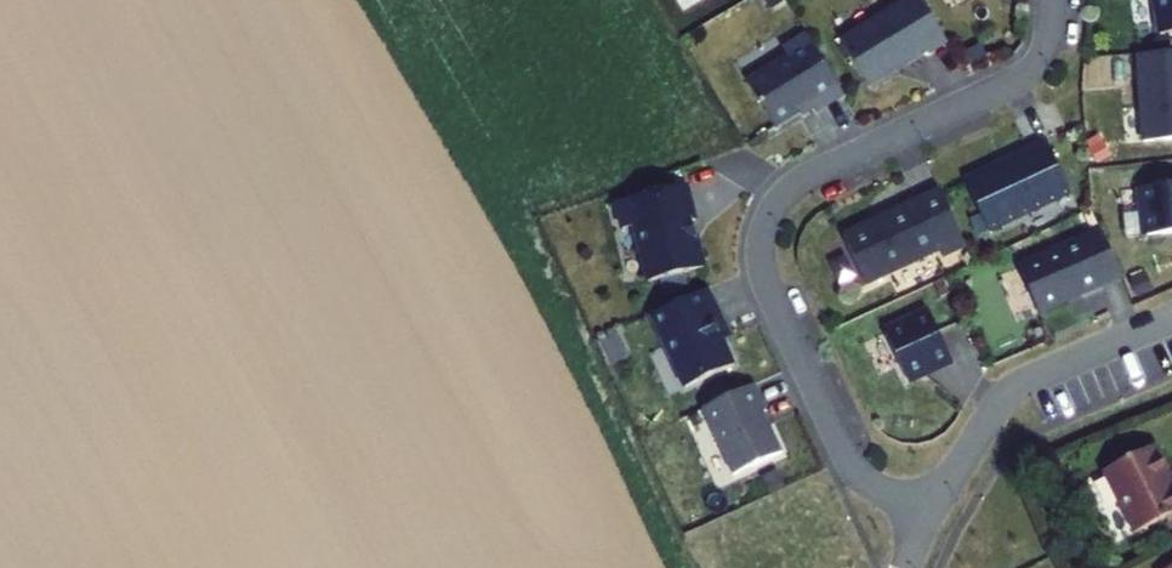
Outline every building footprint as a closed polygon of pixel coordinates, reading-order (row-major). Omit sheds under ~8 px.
[(921,0),(906,0),(840,41),(869,87),(911,59),(912,61),(927,51),(929,55),(948,43),(921,0)] [(1151,2),(1155,1),(1160,34),(1171,33),(1171,0),(1151,0),(1151,2)] [(787,56),(746,82),(774,128),(811,105),(815,112),(844,94),(806,34),(783,49),(787,56)] [(1144,55),(1150,142),(1171,140),(1171,53),(1144,55)] [(966,182),(989,232),(1072,193),(1047,141),(1029,149),(1030,152),(966,182)] [(1146,186),(1151,235),(1171,233),(1171,184),(1146,186)] [(685,186),(614,203),(621,230),(633,227),(646,283),(703,269),(696,242),(692,239),(688,222),(693,221),(685,186)] [(940,190),(843,235),(867,285),(940,250),(943,257),(966,246),(940,190)] [(1122,277),(1102,230),(1019,266),(1039,312),(1122,277)] [(709,289),(653,315),(686,388),(736,365),(712,315),(719,312),(709,289)] [(924,375),(952,362),(929,312),(885,333),(907,379),(923,372),(924,375)] [(702,410),(733,476),(782,454),(769,426),(765,425),(760,414),(766,411),(754,385),(702,410)] [(1168,523),(1171,521),(1171,481),(1155,446),(1104,471),(1135,534),(1166,519),(1168,523)]
